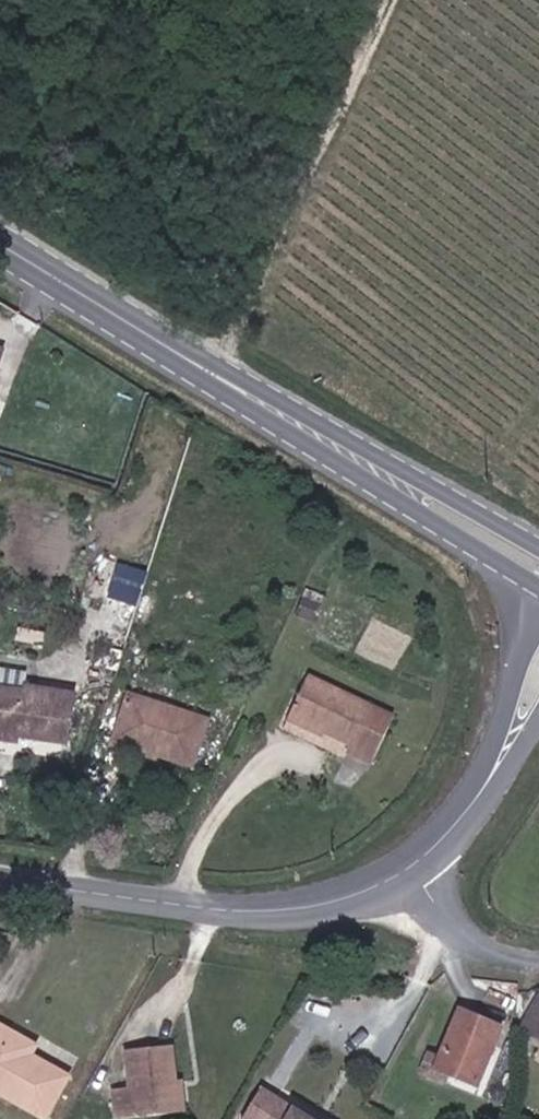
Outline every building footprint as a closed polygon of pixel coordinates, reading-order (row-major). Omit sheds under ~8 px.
[(340,741),(336,749),(371,763),(391,720),(304,681),(287,717),(340,741)] [(218,701),(140,695),(136,743),(215,749),(218,701)] [(66,755),(74,708),(25,700),(24,705),(0,700),(0,748),(66,755)] [(440,1071),(485,1089),(487,1090),(509,1031),(463,1014),(440,1071)] [(44,1114),(64,1074),(27,1054),(31,1044),(0,1027),(0,1090),(44,1114)] [(173,1113),(170,1081),(176,1081),(173,1046),(125,1050),(130,1087),(110,1089),(114,1118),(173,1113)] [(185,1081),(176,1081),(170,1081),(173,1113),(188,1111),(185,1081)] [(264,1087),(245,1118),(268,1118),(271,1114),(280,1118),(318,1118),(264,1087)]
